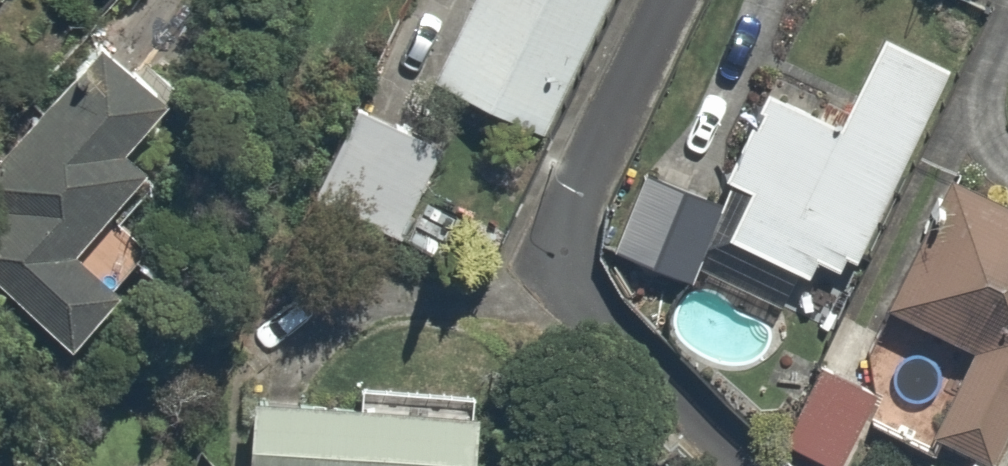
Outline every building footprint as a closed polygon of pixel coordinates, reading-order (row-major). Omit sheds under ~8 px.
[(435,71),(547,121),(602,0),(467,0),(435,71)] [(837,114),(764,80),(721,172),(745,183),(723,229),(819,274),(833,243),(862,257),(955,57),(880,22),(837,114)] [(87,34),(0,149),(0,292),(72,347),(193,186),(121,132),(156,86),(87,34)] [(474,126),(375,88),(334,196),(434,234),(474,126)] [(1007,434),(1007,182),(958,155),(885,293),(976,341),(930,427),(994,461),(1007,434)] [(729,201),(642,164),(606,249),(693,286),(729,201)] [(817,361),(775,440),(824,465),(842,465),(880,394),(817,361)] [(251,386),(247,465),(463,465),(467,397),(251,386)]
